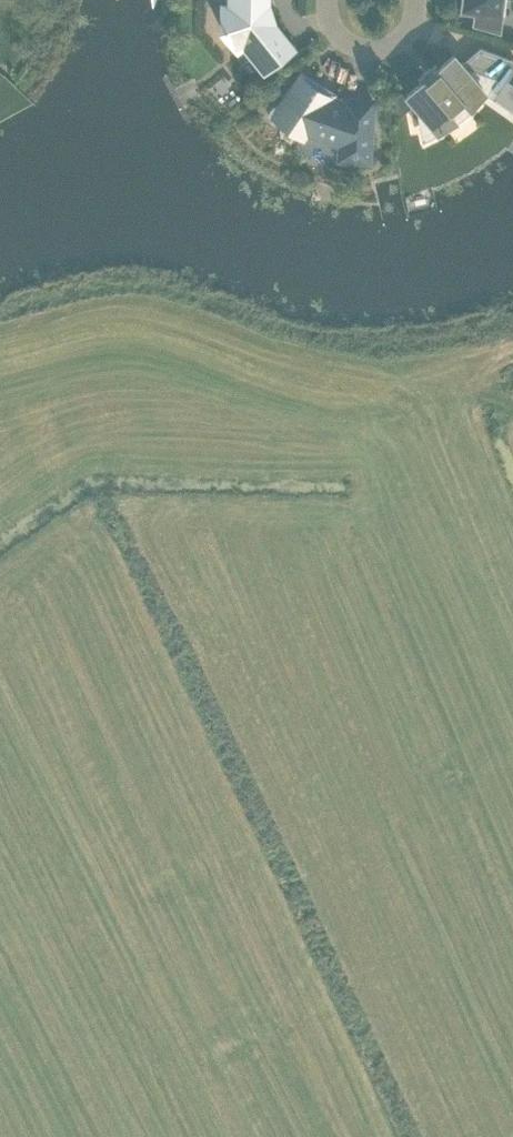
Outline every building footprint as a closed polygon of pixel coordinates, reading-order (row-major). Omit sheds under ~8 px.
[(265,0),(232,0),(232,2),(221,2),(220,27),(235,45),(244,38),(265,65),(291,44),(270,18),(273,16),(269,3),(265,3),(265,0)] [(460,11),(473,13),(471,26),(500,34),(503,13),(502,13),(503,0),(462,0),(460,11)] [(388,102),(400,115),(413,103),(415,105),(421,141),(426,139),(431,137),(435,135),(440,133),(444,130),(449,127),(453,125),(457,122),(461,119),(465,115),(469,112),(473,108),(476,105),(480,101),(483,97),(486,93),(494,99),(512,112),(512,85),(506,80),(511,72),(512,67),(512,59),(480,46),(461,63),(453,54),(439,67),(434,62),(430,67),(423,73),(417,77),(421,82),(405,96),(401,91),(388,102)] [(342,102),(331,98),(332,94),(301,73),(280,104),(277,104),(276,104),(274,105),(273,105),(272,106),(270,108),(270,109),(269,111),(269,112),(269,114),(269,117),(270,119),(272,120),(273,121),(276,122),(277,123),(280,122),(282,122),(303,136),(307,131),(317,137),(328,141),(340,142),(339,158),(368,160),(373,100),(343,97),(342,102)]
